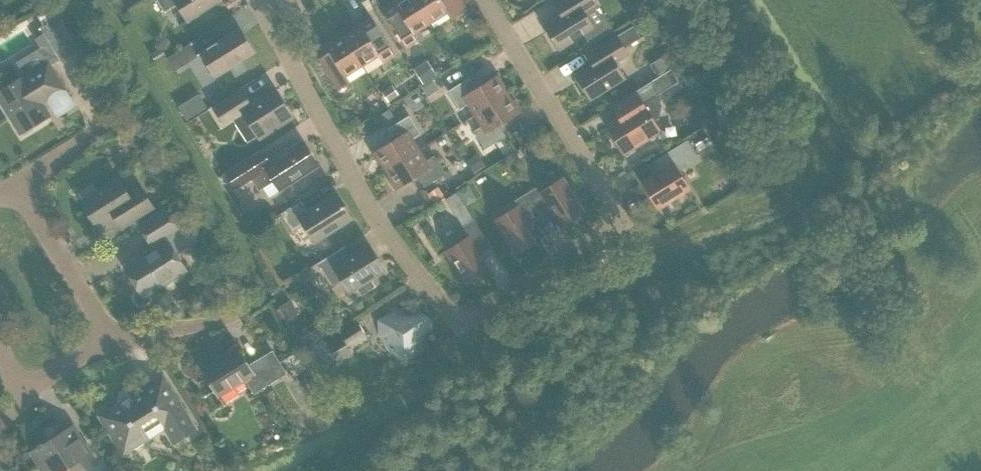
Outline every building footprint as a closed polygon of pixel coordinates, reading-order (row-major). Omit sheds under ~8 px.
[(220,0),(158,0),(165,11),(177,4),(187,21),(220,0)] [(431,22),(417,0),(399,0),(395,3),(394,1),(383,8),(407,47),(418,40),(414,33),(431,22)] [(431,22),(448,12),(452,19),(463,12),(456,0),(417,0),(431,22)] [(545,24),(549,31),(548,32),(554,42),(556,41),(560,48),(583,34),(589,44),(613,29),(595,1),(595,0),(559,0),(566,11),(545,24)] [(38,15),(43,24),(40,26),(61,60),(80,48),(53,6),(38,15)] [(384,61),(395,54),(371,15),(360,22),(361,24),(344,35),(363,65),(380,55),(384,61)] [(625,78),(616,62),(629,54),(625,47),(640,38),(633,26),(617,36),(616,35),(591,51),(597,61),(576,74),(591,99),(625,78)] [(215,76),(255,51),(240,27),(200,52),(215,76)] [(346,76),(363,65),(344,35),(327,46),(326,44),(315,51),(339,90),(350,82),(346,76)] [(175,70),(198,56),(190,43),(167,58),(175,70)] [(64,88),(48,63),(26,77),(25,76),(0,91),(0,97),(22,132),(49,115),(44,107),(51,102),(58,113),(73,104),(64,88)] [(475,114),(510,92),(498,73),(476,87),(470,77),(448,90),(460,108),(468,103),(475,114)] [(660,75),(653,80),(655,84),(659,90),(660,92),(668,87),(660,75)] [(611,106),(618,118),(607,125),(615,138),(625,153),(660,131),(654,120),(659,116),(661,104),(655,95),(660,92),(659,90),(655,84),(653,80),(611,106)] [(259,136),(292,115),(275,89),(250,104),(242,91),(216,108),(225,122),(243,111),(259,136)] [(510,92),(475,114),(482,125),(474,130),(485,148),(506,135),(500,124),(522,111),(510,92)] [(385,171),(420,149),(413,138),(421,133),(410,114),(388,128),(395,138),(373,152),(385,171)] [(280,189),(318,165),(302,140),(280,154),(279,152),(268,159),(262,149),(226,172),(237,188),(252,178),(259,190),(264,186),(268,193),(272,194),(280,189)] [(679,171),(698,159),(687,140),(656,159),(662,169),(643,181),(659,207),(689,188),(679,171)] [(420,149),(385,171),(396,189),(418,176),(425,186),(446,173),(435,154),(427,160),(420,149)] [(100,226),(114,218),(121,229),(155,208),(141,185),(128,193),(118,177),(98,189),(93,182),(79,192),(100,226)] [(526,193),(540,216),(555,207),(565,223),(584,211),(563,177),(539,191),(536,186),(526,193)] [(316,242),(353,219),(335,191),(308,208),(302,199),(281,213),(293,231),(304,224),(316,242)] [(454,208),(463,202),(457,192),(447,198),(454,208)] [(540,216),(526,193),(515,200),(518,205),(495,220),(516,254),(535,242),(525,226),(540,216)] [(180,211),(171,217),(165,209),(140,225),(154,249),(124,267),(143,295),(164,283),(165,284),(173,279),(173,277),(186,269),(176,253),(197,240),(180,211)] [(476,256),(492,246),(474,218),(463,225),(469,236),(446,250),(467,284),(486,272),(476,256)] [(351,293),(358,288),(361,294),(375,286),(371,280),(386,271),(368,243),(347,256),(341,248),(308,268),(313,277),(326,269),(327,272),(335,267),(351,293)] [(287,318),(298,312),(291,300),(280,306),(287,318)] [(418,353),(429,331),(415,310),(391,311),(379,334),(392,354),(418,353)] [(337,329),(341,335),(326,344),(338,363),(353,354),(350,350),(369,338),(356,318),(337,329)] [(273,350),(265,355),(249,364),(237,345),(224,353),(225,355),(202,369),(219,396),(246,380),(254,393),(287,373),(273,350)] [(174,442),(196,428),(163,376),(131,396),(128,391),(118,397),(121,402),(100,415),(112,434),(116,432),(127,450),(132,448),(135,448),(145,442),(145,439),(165,427),(174,442)] [(97,463),(74,425),(43,444),(42,442),(38,444),(39,446),(31,452),(43,470),(61,470),(69,466),(73,470),(84,470),(97,463)]
